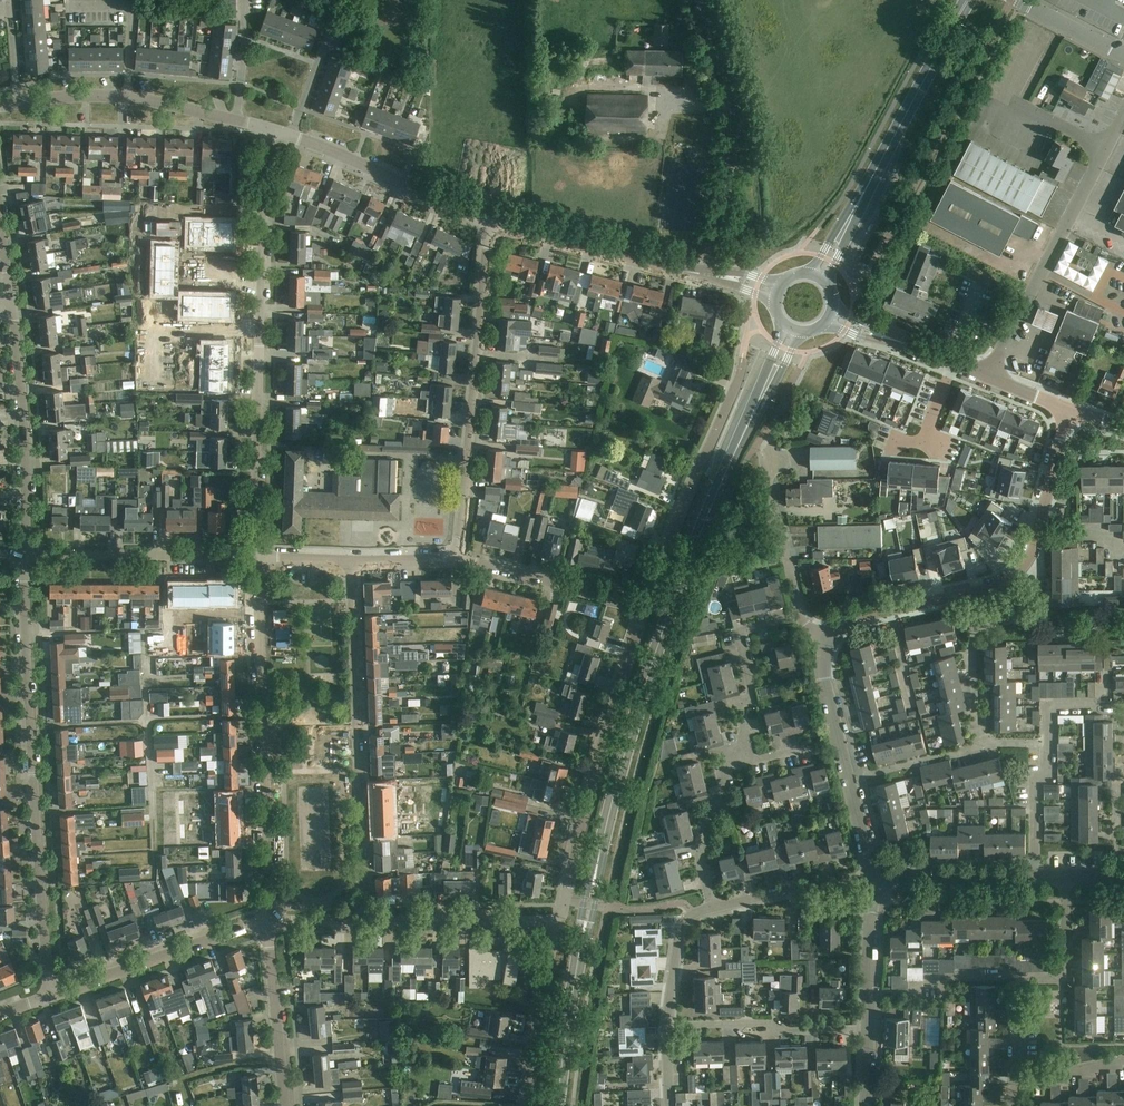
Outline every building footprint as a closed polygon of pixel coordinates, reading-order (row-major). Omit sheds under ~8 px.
[(21,7),(22,20),(44,18),(43,5),(21,7)] [(68,18),(66,8),(58,9),(59,19),(68,18)] [(259,33),(272,37),(280,16),(267,12),(259,33)] [(272,37),(285,42),(292,21),(280,16),(272,37)] [(22,20),(23,33),(46,32),(44,18),(22,20)] [(285,42),(297,47),(305,26),(292,21),(285,42)] [(214,22),(212,36),(235,38),(236,25),(214,22)] [(78,40),(88,40),(88,23),(78,24),(78,40)] [(653,44),(656,44),(667,45),(668,24),(654,23),(653,44)] [(305,26),(297,47),(310,51),(318,30),(305,26)] [(23,33),(25,47),(47,45),(46,32),(23,33)] [(212,36),(211,49),(233,52),(235,38),(212,36)] [(25,47),(26,60),(48,58),(47,45),(25,47)] [(82,71),(82,48),(69,48),(69,66),(69,71),(82,71)] [(96,48),(82,48),(82,71),(96,70),(96,48)] [(109,48),(96,48),(96,70),(109,70),(109,48)] [(123,48),(109,48),(109,70),(123,70),(123,48)] [(135,70),(148,71),(150,49),(137,48),(135,70)] [(148,71),(162,73),(164,50),(150,49),(148,71)] [(211,49),(209,63),(232,65),(233,52),(211,49)] [(162,73),(175,74),(177,52),(164,50),(162,73)] [(626,74),(670,75),(681,75),(682,52),(627,51),(626,74)] [(177,52),(175,74),(189,75),(189,70),(191,53),(177,52)] [(48,58),(26,60),(27,74),(49,72),(48,58)] [(331,58),(327,71),(348,78),(352,66),(331,58)] [(232,65),(209,63),(208,76),(230,79),(232,65)] [(1121,75),(1107,68),(1094,92),(1109,99),(1121,75)] [(327,71),(322,84),(343,91),(348,78),(327,71)] [(1060,96),(1074,103),(1077,96),(1083,99),(1088,89),(1069,79),(1060,96)] [(322,84),(317,96),(338,104),(343,91),(322,84)] [(586,133),(635,134),(646,134),(647,96),(587,95),(586,112),(569,112),(569,129),(586,129),(586,133)] [(338,104),(317,96),(313,109),(334,117),(338,104)] [(1091,103),(1083,99),(1077,96),(1074,103),(1071,108),(1085,115),(1091,103)] [(361,127),(374,131),(382,110),(369,106),(363,122),(361,127)] [(374,131),(387,136),(394,115),(382,110),(374,131)] [(387,136),(399,140),(407,120),(394,115),(387,136)] [(407,120),(399,140),(412,145),(420,124),(407,120)] [(20,150),(28,150),(28,135),(13,134),(13,161),(19,161),(20,150)] [(28,135),(28,150),(34,150),(34,156),(35,156),(35,161),(42,162),(42,135),(28,135)] [(58,151),(65,151),(65,136),(51,135),(50,162),(57,162),(58,151)] [(65,136),(65,151),(73,151),(72,162),(80,163),(80,136),(65,136)] [(103,159),(103,152),(104,137),(89,136),(88,159),(95,159),(97,160),(102,161),(103,159)] [(104,137),(103,152),(110,153),(110,164),(117,164),(117,158),(118,137),(104,137)] [(134,153),(141,153),(142,138),(127,138),(126,164),(133,164),(134,153)] [(142,138),(141,153),(148,153),(148,165),(155,165),(155,159),(156,138),(142,138)] [(171,154),(179,154),(179,139),(164,139),(164,165),(170,165),(171,154)] [(179,139),(179,154),(186,154),(186,160),(186,165),(193,165),(193,139),(179,139)] [(202,151),(201,173),(216,173),(216,167),(217,140),(202,140),(202,151)] [(231,140),(217,140),(216,167),(230,167),(231,156),(233,156),(234,155),(235,150),(233,149),(231,149),(231,140)] [(1028,209),(1042,216),(1060,180),(1063,182),(1074,162),(1066,158),(1071,148),(1056,140),(1046,159),(1052,163),(1047,173),(1042,171),(1039,178),(1033,175),(990,152),(990,151),(971,141),(955,173),(1027,211),(1028,209)] [(293,194),(300,196),(309,169),(297,165),(292,179),(291,183),(292,187),(295,188),(293,194)] [(65,168),(56,168),(55,181),(64,181),(64,177),(65,177),(65,168)] [(74,168),(65,168),(65,177),(66,177),(66,184),(73,184),(73,177),(74,177),(74,168)] [(102,169),(102,178),(103,178),(102,187),(102,199),(120,200),(121,187),(111,187),(111,169),(102,169)] [(309,169),(300,196),(306,199),(311,186),(317,188),(322,174),(309,169)] [(141,170),(131,170),(131,179),(141,179),(141,170)] [(149,171),(141,170),(141,179),(149,179),(149,171)] [(178,171),(169,171),(169,180),(178,180),(178,171)] [(187,172),(178,171),(178,180),(187,180),(187,172)] [(100,178),(99,186),(83,186),(83,199),(102,199),(102,187),(103,178),(102,178),(100,178)] [(333,198),(341,201),(348,186),(333,179),(322,203),(329,207),(333,198)] [(931,220),(1000,256),(1013,232),(1030,240),(1038,224),(1021,215),(1020,216),(951,180),(931,220)] [(33,182),(32,194),(44,194),(45,183),(33,182)] [(348,186),(341,201),(347,204),(343,213),(350,217),(362,193),(348,186)] [(16,193),(17,200),(28,198),(27,191),(16,193)] [(1108,222),(1118,227),(1118,226),(1123,229),(1122,230),(1122,231),(1122,232),(1122,234),(1123,235),(1123,236),(1123,191),(1108,222)] [(229,197),(218,196),(215,196),(215,204),(229,205),(229,197)] [(65,210),(74,209),(73,197),(64,198),(65,210)] [(372,214),(369,219),(365,218),(361,224),(371,229),(373,226),(385,204),(371,197),(364,210),(372,214)] [(20,205),(23,219),(46,214),(43,200),(20,205)] [(303,218),(296,216),(295,225),(310,225),(317,207),(309,204),(303,218)] [(114,223),(129,222),(129,209),(111,210),(114,223)] [(320,223),(329,227),(335,213),(327,209),(320,223)] [(354,220),(360,223),(365,212),(358,210),(354,220)] [(399,244),(411,217),(396,210),(390,224),(393,225),(389,235),(396,238),(394,241),(392,241),(389,247),(396,249),(398,243),(399,244)] [(46,214),(23,219),(26,233),(52,228),(51,221),(47,222),(46,214)] [(295,225),(296,216),(284,216),(284,225),(295,225)] [(425,223),(411,217),(399,244),(404,246),(407,239),(413,241),(415,235),(419,237),(425,223)] [(332,220),(329,227),(336,231),(340,224),(332,220)] [(79,221),(63,224),(64,230),(81,227),(79,221)] [(189,221),(189,245),(203,246),(204,221),(189,221)] [(204,221),(203,246),(217,246),(218,222),(204,221)] [(218,222),(217,246),(232,247),(233,222),(218,222)] [(376,243),(381,245),(389,227),(384,225),(376,243)] [(431,242),(445,248),(451,235),(437,228),(431,242)] [(291,231),(290,247),(305,247),(306,232),(291,231)] [(465,241),(451,235),(445,248),(449,249),(467,258),(472,245),(464,242),(465,241)] [(27,242),(30,256),(45,254),(44,246),(49,245),(48,239),(43,240),(43,239),(27,242)] [(349,251),(367,260),(372,249),(354,240),(349,251)] [(75,241),(66,242),(67,250),(76,249),(75,241)] [(411,253),(416,256),(422,243),(416,241),(411,253)] [(1082,247),(1090,251),(1093,246),(1085,242),(1082,247)] [(155,244),(155,257),(175,257),(175,245),(155,244)] [(910,281),(916,283),(912,295),(896,289),(897,290),(896,292),(893,299),(892,303),(886,301),(883,308),(882,308),(882,309),(927,327),(928,326),(927,326),(930,318),(929,318),(931,314),(935,316),(939,306),(940,307),(940,306),(917,297),(920,289),(927,292),(926,293),(927,293),(942,257),(941,256),(940,258),(938,257),(938,256),(933,254),(933,255),(929,253),(931,249),(923,246),(923,247),(921,246),(921,244),(906,281),(907,281),(907,280),(910,281)] [(305,247),(290,247),(290,262),(305,263),(305,261),(312,261),(312,253),(320,253),(320,248),(312,247),(305,247)] [(1077,263),(1090,270),(1098,256),(1080,247),(1076,254),(1080,256),(1077,263)] [(194,265),(202,264),(201,248),(192,248),(194,265)] [(77,257),(76,249),(67,250),(69,259),(77,257)] [(434,259),(439,261),(442,254),(437,252),(434,259)] [(517,280),(518,277),(523,257),(508,253),(502,276),(510,278),(517,280)] [(45,254),(30,256),(32,270),(48,268),(45,254)] [(155,257),(155,269),(174,269),(175,257),(155,257)] [(523,257),(518,277),(533,281),(538,260),(523,257)] [(87,270),(110,266),(109,260),(85,264),(87,270)] [(546,281),(545,287),(559,291),(565,267),(550,263),(549,264),(550,264),(545,281),(546,281)] [(565,267),(559,291),(573,294),(571,299),(578,301),(582,286),(576,285),(580,271),(565,267)] [(33,279),(35,294),(59,291),(57,282),(64,281),(64,278),(73,277),(72,269),(58,271),(59,276),(49,278),(49,277),(33,279)] [(155,269),(154,281),(174,281),(174,269),(155,269)] [(315,270),(314,276),(289,275),(289,290),(313,291),(322,292),(343,293),(343,292),(345,292),(345,284),(342,284),(342,285),(331,285),(331,280),(330,280),(331,271),(315,270)] [(591,274),(589,285),(586,294),(587,294),(586,295),(595,298),(593,310),(598,311),(601,300),(600,300),(606,278),(591,274)] [(613,310),(620,312),(623,301),(617,300),(622,282),(606,278),(600,300),(601,300),(615,304),(613,310)] [(538,284),(536,293),(537,293),(543,295),(545,287),(546,281),(545,281),(539,280),(538,284)] [(154,281),(154,293),(174,294),(174,281),(154,281)] [(118,295),(115,296),(116,302),(131,301),(129,282),(122,283),(124,295),(118,295)] [(531,283),(528,295),(535,297),(537,293),(536,293),(538,284),(531,283)] [(648,288),(633,285),(629,302),(623,301),(620,312),(627,314),(634,309),(637,317),(641,318),(648,288)] [(73,289),(74,297),(83,296),(82,288),(73,289)] [(645,302),(642,313),(657,316),(655,322),(655,325),(663,327),(665,319),(668,308),(660,306),(663,292),(648,288),(645,302)] [(1078,294),(1094,302),(1097,296),(1081,288),(1078,294)] [(414,296),(428,297),(428,291),(415,289),(414,296)] [(59,291),(35,294),(37,308),(53,306),(66,304),(64,290),(59,291)] [(313,291),(289,290),(288,306),(303,307),(304,304),(308,304),(308,312),(322,312),(322,305),(320,304),(313,304),(313,291)] [(183,294),(182,315),(192,316),(193,294),(183,294)] [(193,294),(192,316),(201,316),(202,295),(193,294)] [(202,295),(201,316),(211,316),(211,295),(202,295)] [(211,295),(211,316),(220,316),(221,295),(211,295)] [(221,295),(220,316),(230,317),(231,295),(221,295)] [(445,297),(444,312),(459,313),(458,313),(460,299),(460,298),(459,298),(445,297)] [(703,342),(706,343),(717,345),(724,307),(710,304),(710,305),(699,303),(700,300),(683,297),(680,313),(703,317),(702,323),(707,324),(703,342)] [(514,299),(501,298),(500,309),(503,310),(512,311),(514,303),(514,299)] [(1110,309),(1113,304),(1101,298),(1098,303),(1110,309)] [(1063,320),(1046,362),(1068,371),(1072,361),(1079,363),(1083,353),(1086,354),(1095,333),(1099,322),(1104,309),(1079,299),(1074,312),(1067,310),(1063,320)] [(527,305),(514,303),(512,311),(518,313),(526,313),(527,305)] [(570,316),(571,307),(563,306),(562,315),(570,316)] [(512,311),(503,310),(502,318),(500,318),(498,333),(520,335),(530,336),(532,321),(529,321),(530,314),(526,313),(518,313),(512,311)] [(586,313),(576,311),(572,325),(582,327),(586,313)] [(439,334),(440,327),(456,329),(457,329),(457,328),(458,321),(460,321),(460,317),(458,315),(458,314),(459,313),(444,312),(437,312),(436,325),(423,323),(422,332),(430,333),(439,334)] [(40,331),(56,330),(62,329),(61,315),(54,316),(54,315),(38,317),(40,331)] [(76,318),(78,327),(86,326),(93,325),(92,317),(85,318),(85,317),(76,318)] [(288,334),(302,335),(303,320),(289,319),(288,319),(288,320),(288,334)] [(87,335),(86,326),(78,327),(79,336),(87,335)] [(56,330),(40,331),(41,346),(58,344),(56,330)] [(439,334),(430,333),(428,355),(455,357),(456,342),(455,342),(443,341),(443,334),(439,334)] [(520,335),(498,333),(497,349),(519,350),(520,335)] [(302,335),(288,334),(288,335),(287,349),(287,350),(288,350),(302,350),(308,350),(308,335),(302,335)] [(599,353),(608,355),(611,340),(602,338),(599,353)] [(205,343),(204,355),(229,356),(229,343),(205,343)] [(81,347),(82,355),(95,354),(94,345),(81,347)] [(538,355),(558,357),(559,348),(539,346),(538,355)] [(63,348),(64,355),(75,354),(75,347),(63,348)] [(312,357),(332,358),(332,349),(313,348),(312,357)] [(848,350),(842,366),(848,368),(860,373),(868,352),(856,348),(854,353),(848,350)] [(860,373),(858,378),(870,383),(871,380),(880,357),(868,352),(860,373)] [(42,355),(44,369),(60,367),(59,353),(42,355)] [(204,355),(204,367),(229,368),(229,356),(204,355)] [(439,371),(442,372),(453,373),(455,357),(428,355),(426,355),(426,360),(430,360),(429,367),(439,368),(439,371)] [(95,356),(90,356),(81,357),(82,365),(90,364),(95,364),(95,356)] [(880,357),(871,380),(882,385),(883,381),(890,361),(880,357)] [(632,400),(649,407),(653,396),(670,403),(671,400),(683,405),(690,390),(686,389),(692,374),(694,375),(697,367),(679,358),(675,367),(681,369),(677,378),(671,376),(669,381),(668,381),(665,387),(659,384),(660,380),(644,373),(632,400)] [(890,361),(883,381),(894,385),(902,365),(891,360),(890,361)] [(494,377),(509,378),(514,378),(515,371),(518,371),(519,364),(496,361),(494,377)] [(287,363),(286,378),(301,378),(302,363),(287,363)] [(535,372),(560,375),(561,365),(536,363),(535,372)] [(91,373),(90,364),(82,365),(83,374),(91,373)] [(1068,378),(1077,382),(1083,368),(1073,364),(1068,378)] [(894,385),(892,390),(904,395),(905,392),(914,370),(902,365),(894,385)] [(1102,380),(1098,390),(1115,397),(1123,377),(1123,368),(1120,366),(1117,375),(1114,374),(1111,381),(1103,378),(1102,380)] [(60,367),(44,369),(45,383),(61,382),(61,381),(68,380),(67,367),(60,367)] [(204,367),(204,379),(228,380),(229,368),(204,367)] [(597,376),(608,377),(608,369),(597,368),(597,376)] [(188,379),(197,379),(197,371),(188,370),(188,379)] [(914,370),(905,392),(917,397),(926,374),(914,370)] [(509,378),(494,377),(493,392),(507,394),(509,378)] [(88,378),(70,379),(70,386),(88,384),(88,378)] [(301,378),(286,378),(286,394),(301,394),(308,394),(308,384),(308,379),(301,378)] [(204,379),(203,392),(228,393),(228,380),(204,379)] [(437,384),(437,385),(430,385),(430,391),(421,390),(420,398),(430,399),(435,400),(450,401),(452,386),(437,384)] [(318,388),(318,397),(328,397),(328,388),(318,388)] [(93,390),(93,399),(102,399),(102,389),(93,390)] [(962,389),(953,410),(966,415),(967,413),(966,413),(974,393),(962,389)] [(46,392),(47,407),(63,405),(62,391),(46,392)] [(515,391),(514,400),(538,402),(538,398),(530,397),(530,393),(515,391)] [(974,393),(966,413),(967,413),(977,417),(985,398),(974,393)] [(92,394),(85,395),(86,403),(93,403),(92,394)] [(176,404),(202,404),(203,395),(176,394),(176,404)] [(977,417),(975,422),(987,427),(988,424),(987,424),(996,402),(985,398),(977,417)] [(103,399),(94,400),(95,409),(104,408),(103,399)] [(211,399),(211,413),(227,414),(228,400),(211,399)] [(435,400),(434,415),(449,417),(450,401),(435,400)] [(512,401),(512,407),(515,407),(515,410),(533,412),(534,403),(512,401)] [(996,402),(987,424),(988,424),(999,429),(1000,428),(1000,427),(1007,408),(1008,407),(996,402)] [(94,412),(93,403),(86,403),(86,413),(94,412)] [(122,403),(123,417),(135,417),(134,403),(122,403)] [(63,405),(47,407),(48,421),(65,420),(65,419),(73,419),(73,414),(85,413),(85,404),(63,405)] [(490,420),(490,421),(505,422),(506,407),(492,405),(492,406),(491,420),(490,420)] [(286,407),(285,422),(301,422),(322,423),(322,422),(332,423),(332,420),(327,420),(327,415),(308,414),(308,408),(307,408),(307,407),(286,407)] [(824,408),(816,429),(830,435),(834,436),(837,435),(844,416),(838,414),(824,408)] [(1007,408),(1000,427),(1000,428),(1010,432),(1018,412),(1007,408)] [(1018,412),(1010,432),(1021,436),(1022,436),(1025,428),(1030,417),(1025,415),(1018,412)] [(180,422),(189,422),(189,413),(181,413),(180,422)] [(227,414),(211,413),(211,414),(196,414),(196,419),(202,419),(202,426),(211,427),(210,428),(227,429),(227,414)] [(1021,436),(1019,441),(1026,444),(1032,446),(1041,422),(1030,417),(1025,428),(1022,436),(1021,436)] [(405,441),(404,446),(424,447),(425,439),(431,440),(447,441),(448,426),(434,424),(435,420),(427,420),(426,431),(420,430),(419,439),(405,438),(405,441)] [(488,420),(487,428),(490,429),(489,433),(489,434),(489,435),(489,436),(490,436),(499,437),(516,438),(517,429),(527,430),(527,425),(517,424),(517,423),(511,423),(505,422),(490,421),(488,420)] [(301,422),(285,422),(285,438),(300,438),(301,422)] [(946,423),(943,430),(949,432),(952,426),(946,423)] [(49,430),(50,445),(66,444),(73,444),(72,430),(65,430),(65,429),(49,430)] [(197,451),(209,452),(226,452),(226,438),(210,437),(210,439),(206,439),(206,431),(190,431),(190,439),(197,439),(197,451)] [(87,434),(88,443),(101,442),(101,441),(96,441),(96,433),(87,434)] [(807,440),(817,444),(820,445),(822,438),(810,433),(807,440)] [(145,437),(113,437),(113,447),(145,447),(145,437)] [(105,452),(104,441),(101,441),(101,442),(88,443),(88,451),(97,451),(97,453),(105,452)] [(66,444),(50,445),(51,459),(67,458),(66,444)] [(516,452),(538,454),(539,446),(538,446),(521,445),(516,445),(516,452)] [(651,453),(658,455),(660,448),(653,446),(651,453)] [(812,469),(823,469),(857,469),(857,447),(812,447),(812,469)] [(159,460),(167,460),(167,448),(158,448),(159,460)] [(488,449),(486,464),(509,466),(510,467),(515,467),(516,461),(511,461),(512,458),(507,457),(507,456),(506,456),(507,452),(507,451),(488,449)] [(397,460),(386,459),(378,459),(378,460),(374,460),(374,459),(355,458),(355,475),(331,474),(331,475),(332,475),(331,493),(306,492),(306,486),(301,486),(302,451),(286,450),(282,532),(301,532),(301,515),(398,519),(399,494),(394,493),(395,477),(396,477),(397,460)] [(153,451),(143,451),(142,465),(152,466),(153,451)] [(226,452),(209,452),(197,451),(196,466),(209,466),(226,467),(226,452)] [(637,485),(647,489),(657,493),(664,478),(661,477),(662,475),(660,475),(667,459),(645,451),(642,457),(649,460),(645,470),(643,469),(639,478),(640,479),(637,485)] [(537,463),(537,455),(527,454),(526,462),(537,463)] [(70,457),(71,465),(90,464),(90,455),(70,457)] [(1000,457),(995,477),(1024,483),(1024,481),(1027,471),(1011,467),(1013,460),(1000,457)] [(882,479),(880,495),(887,496),(888,488),(901,489),(903,463),(890,462),(888,479),(882,479)] [(125,472),(138,472),(138,464),(126,463),(125,472)] [(903,463),(901,489),(912,490),(914,464),(903,463)] [(1110,467),(1110,492),(1123,492),(1123,484),(1123,463),(1119,464),(1119,466),(1110,467)] [(509,466),(486,464),(485,480),(505,482),(505,488),(520,489),(521,480),(509,479),(510,467),(509,466)] [(914,464),(912,490),(925,491),(926,485),(925,485),(927,465),(914,464)] [(1091,464),(1091,467),(1082,467),(1082,493),(1097,493),(1096,464),(1091,464)] [(1101,464),(1096,464),(1097,493),(1110,492),(1110,467),(1101,467),(1101,464)] [(65,465),(62,465),(51,465),(51,473),(65,473),(65,465)] [(927,465),(925,485),(926,485),(939,486),(940,466),(927,465)] [(76,467),(76,476),(90,476),(90,486),(95,485),(95,467),(76,467)] [(114,468),(107,468),(106,476),(114,476),(114,468)] [(603,480),(626,488),(628,481),(614,477),(615,474),(606,471),(603,480)] [(995,477),(990,497),(1003,500),(1005,493),(1021,496),(1024,483),(995,477)] [(833,478),(819,479),(808,479),(808,484),(800,484),(801,488),(787,489),(787,504),(798,504),(823,502),(823,496),(834,496),(833,478)] [(144,489),(144,480),(136,480),(136,489),(144,489)] [(553,504),(557,482),(549,481),(546,503),(553,504)] [(181,506),(181,530),(183,530),(183,532),(189,532),(189,530),(196,530),(196,519),(196,515),(194,515),(195,506),(201,506),(201,486),(193,486),(193,495),(193,506),(181,506)] [(214,499),(214,486),(201,486),(201,506),(211,506),(211,499),(214,499)] [(500,487),(485,486),(484,499),(499,501),(500,487)] [(623,523),(637,529),(643,531),(652,507),(636,501),(639,494),(619,487),(613,504),(628,510),(623,523)] [(153,506),(161,506),(161,492),(153,491),(153,506)] [(577,496),(573,515),(590,522),(597,502),(582,497),(581,498),(577,496)] [(152,530),(152,519),(152,513),(145,513),(145,503),(143,503),(143,497),(138,497),(138,500),(138,530),(152,530)] [(107,506),(95,506),(95,530),(110,530),(110,516),(116,516),(116,500),(116,498),(107,498),(107,506)] [(181,506),(181,499),(172,499),(172,509),(167,509),(167,515),(166,515),(166,519),(166,530),(174,530),(174,532),(179,532),(179,530),(181,530),(181,506)] [(138,530),(138,500),(116,500),(116,516),(116,521),(124,521),(124,530),(138,530)] [(992,501),(981,519),(1005,535),(1013,524),(999,515),(1003,509),(992,501)] [(209,511),(209,519),(209,530),(224,530),(224,504),(218,504),(218,512),(209,511)] [(82,506),(75,506),(75,515),(80,515),(80,530),(95,530),(95,506),(82,506)] [(61,507),(53,507),(53,530),(67,530),(67,507),(67,508),(61,508),(61,507)] [(542,539),(547,517),(537,514),(531,536),(542,539)] [(526,515),(520,538),(528,540),(534,517),(526,515)] [(504,523),(490,519),(484,543),(499,546),(504,523)] [(981,519),(969,537),(974,540),(973,542),(979,546),(985,537),(998,546),(1005,535),(981,519)] [(504,523),(499,546),(514,550),(519,526),(504,523)] [(881,524),(818,526),(819,549),(882,547),(881,524)] [(563,529),(548,525),(540,557),(542,557),(542,559),(548,561),(549,558),(556,560),(563,529)] [(571,537),(568,551),(566,562),(574,564),(578,549),(580,550),(582,539),(571,537)] [(965,537),(945,542),(949,559),(952,570),(965,567),(963,559),(961,551),(968,550),(965,537)] [(616,552),(599,548),(599,547),(588,545),(586,555),(579,554),(577,565),(597,569),(597,567),(602,568),(602,569),(616,574),(618,566),(617,566),(619,561),(630,565),(637,546),(616,538),(614,543),(618,544),(616,552)] [(945,542),(925,547),(928,559),(928,560),(933,559),(935,558),(936,559),(940,574),(952,570),(949,559),(945,542)] [(1053,548),(1053,563),(1078,563),(1078,543),(1067,543),(1067,545),(1062,545),(1062,548),(1053,548)] [(903,557),(902,557),(903,559),(907,580),(920,577),(917,562),(924,560),(924,559),(921,547),(913,549),(914,554),(903,557)] [(902,551),(888,554),(889,559),(894,583),(907,580),(903,559),(902,557),(903,557),(902,551)] [(871,561),(861,562),(862,569),(867,569),(871,568),(871,561)] [(884,562),(877,564),(880,577),(887,576),(884,562)] [(1050,571),(1051,577),(1078,577),(1078,563),(1053,563),(1054,571),(1050,571)] [(829,566),(822,568),(811,571),(816,591),(834,587),(832,580),(841,578),(839,572),(831,574),(829,566)] [(720,574),(716,585),(724,588),(728,577),(726,576),(720,574)] [(10,685),(8,577),(0,577),(0,686),(10,685)] [(1054,583),(1054,591),(1079,591),(1078,577),(1051,577),(1051,583),(1054,583)] [(451,580),(436,581),(436,595),(451,595),(451,580)] [(408,599),(407,581),(400,581),(400,588),(400,594),(401,594),(402,599),(408,599)] [(436,595),(436,581),(420,581),(421,596),(436,595)] [(364,583),(364,597),(390,596),(390,595),(400,594),(400,588),(390,589),(390,582),(364,583)] [(208,584),(197,584),(197,604),(209,604),(209,583),(208,583),(208,584)] [(221,583),(209,583),(209,604),(210,603),(221,603),(221,583)] [(234,583),(221,583),(221,603),(234,603),(234,583)] [(59,612),(64,612),(64,606),(64,603),(64,584),(50,584),(50,597),(56,597),(56,606),(59,606),(59,612)] [(70,596),(77,597),(77,584),(64,584),(64,603),(70,603),(70,596)] [(86,613),(91,613),(91,584),(77,584),(77,597),(84,597),(84,605),(86,605),(86,613)] [(91,584),(91,613),(96,613),(96,606),(105,606),(105,597),(105,584),(91,584)] [(118,584),(105,584),(105,597),(109,597),(109,606),(105,606),(105,615),(111,615),(114,612),(118,612),(118,606),(118,597),(118,584)] [(132,584),(118,584),(118,597),(132,597),(132,584)] [(145,584),(132,584),(132,597),(132,607),(141,607),(145,607),(145,584)] [(159,584),(145,584),(145,613),(150,613),(150,607),(152,607),(152,597),(159,597),(159,584)] [(185,584),(172,584),(172,604),(185,604),(185,584)] [(197,584),(185,584),(185,604),(197,604),(197,584)] [(749,591),(748,584),(734,587),(736,594),(735,594),(736,599),(726,602),(728,609),(738,606),(741,616),(754,612),(749,591)] [(473,602),(472,609),(470,627),(478,629),(482,613),(492,616),(493,615),(494,611),(493,611),(494,608),(498,590),(485,587),(481,604),(473,602)] [(763,587),(749,591),(754,612),(768,608),(766,599),(782,595),(780,588),(772,590),(764,593),(763,587)] [(498,590),(494,608),(507,611),(511,594),(498,590)] [(1079,591),(1054,591),(1054,605),(1062,605),(1062,608),(1068,608),(1068,605),(1079,605),(1079,591)] [(470,595),(463,594),(462,608),(469,608),(470,595)] [(507,611),(505,618),(511,620),(512,612),(520,614),(524,597),(511,594),(507,611)] [(390,596),(364,597),(365,612),(391,611),(390,596)] [(538,600),(524,597),(520,614),(534,617),(538,600)] [(131,601),(123,602),(124,611),(132,610),(131,601)] [(553,620),(554,615),(557,604),(549,602),(541,632),(549,634),(552,619),(553,620)] [(63,629),(63,620),(64,620),(64,612),(59,612),(59,620),(49,621),(50,630),(61,629),(63,629)] [(366,631),(404,630),(410,629),(410,623),(393,624),(393,625),(386,625),(386,623),(382,623),(381,614),(365,615),(366,631)] [(81,616),(82,630),(91,629),(90,616),(81,616)] [(492,618),(489,630),(494,631),(498,618),(493,616),(492,618)] [(594,619),(586,644),(598,648),(601,639),(604,640),(610,621),(602,618),(601,621),(594,619)] [(953,618),(940,620),(945,641),(957,638),(953,618)] [(104,629),(104,620),(100,621),(100,625),(95,625),(95,630),(104,629)] [(940,620),(929,623),(933,643),(945,641),(940,620)] [(929,623),(917,625),(921,646),(933,643),(929,623)] [(212,634),(233,634),(233,624),(228,624),(221,624),(214,624),(212,624),(212,634)] [(921,646),(917,625),(905,628),(909,648),(921,646)] [(404,630),(366,631),(366,647),(381,646),(382,646),(387,646),(386,639),(386,638),(394,638),(394,637),(404,637),(404,630)] [(157,641),(157,631),(145,631),(145,641),(157,641)] [(65,635),(65,643),(84,642),(84,634),(65,635)] [(212,634),(212,643),(233,643),(233,634),(212,634)] [(532,639),(531,652),(540,653),(541,640),(532,639)] [(777,640),(766,643),(771,664),(778,662),(779,667),(788,665),(789,670),(800,667),(794,645),(789,646),(788,644),(779,646),(777,640)] [(1054,670),(1053,641),(1048,641),(1048,644),(1039,644),(1039,670),(1054,670)] [(1058,641),(1053,641),(1054,670),(1067,670),(1067,644),(1058,644),(1058,641)] [(1076,644),(1067,644),(1067,670),(1081,670),(1081,641),(1076,641),(1076,644)] [(1086,641),(1081,641),(1081,670),(1095,670),(1095,653),(1095,644),(1086,644),(1086,641)] [(50,642),(51,658),(79,656),(78,648),(63,648),(63,642),(50,642)] [(233,643),(212,643),(212,653),(233,653),(233,643)] [(577,674),(581,675),(592,679),(599,657),(590,655),(592,648),(576,643),(574,651),(584,654),(577,674)] [(851,649),(855,662),(874,657),(871,644),(851,649)] [(887,647),(888,654),(895,652),(894,645),(887,647)] [(986,645),(986,658),(1006,657),(1006,645),(986,645)] [(381,646),(366,647),(367,662),(387,661),(395,661),(417,660),(417,656),(417,653),(417,651),(387,652),(387,646),(382,646),(381,646)] [(953,646),(946,647),(948,654),(955,653),(953,646)] [(948,654),(946,647),(940,649),(941,656),(948,654)] [(930,651),(923,653),(925,660),(932,659),(930,651)] [(895,652),(888,654),(890,661),(897,659),(895,652)] [(925,660),(923,653),(916,655),(918,662),(925,660)] [(141,654),(133,655),(134,669),(142,669),(141,654)] [(708,669),(711,681),(733,676),(729,662),(720,664),(717,654),(699,658),(702,670),(708,669)] [(51,658),(52,674),(64,673),(73,673),(73,672),(72,663),(79,662),(79,656),(51,658)] [(934,661),(937,675),(957,670),(953,656),(934,661)] [(855,662),(858,675),(869,672),(877,670),(874,657),(855,662)] [(986,658),(986,670),(1006,669),(1006,657),(986,658)] [(212,673),(221,672),(234,672),(233,658),(220,659),(221,666),(194,667),(194,674),(196,673),(212,673)] [(417,660),(395,661),(395,666),(395,669),(417,668),(417,664),(424,664),(424,660),(417,660)] [(387,661),(367,662),(368,677),(388,676),(387,661)] [(924,668),(917,670),(921,683),(929,680),(924,668)] [(986,682),(995,682),(1006,682),(1006,681),(1006,669),(986,670),(986,682)] [(128,671),(129,685),(141,684),(140,670),(128,671)] [(937,675),(941,688),(960,683),(957,670),(937,675)] [(97,672),(97,681),(111,680),(111,671),(97,672)] [(221,679),(221,686),(234,685),(234,672),(221,672),(212,673),(212,677),(212,679),(221,679)] [(849,677),(853,690),(872,685),(869,672),(858,675),(849,677)] [(889,674),(891,681),(898,679),(896,672),(889,674)] [(910,674),(912,681),(919,679),(917,672),(910,674)] [(64,673),(52,674),(53,689),(65,688),(64,673)] [(450,674),(451,685),(460,685),(460,674),(450,674)] [(368,677),(368,693),(380,692),(389,692),(388,686),(388,676),(368,677)] [(733,676),(711,681),(704,683),(707,697),(709,696),(711,701),(734,696),(733,690),(736,689),(733,676)] [(898,679),(891,681),(893,687),(899,686),(898,679)] [(919,679),(912,681),(913,688),(920,686),(919,679)] [(584,705),(587,695),(576,691),(578,685),(563,681),(560,691),(565,692),(564,695),(572,698),(571,704),(569,703),(566,704),(565,705),(563,709),(564,711),(566,713),(568,714),(580,718),(583,707),(583,705),(584,705)] [(995,682),(995,694),(1015,694),(1015,681),(1006,681),(1006,682),(995,682)] [(941,688),(944,701),(963,696),(960,683),(941,688)] [(110,686),(110,690),(111,699),(141,697),(141,684),(110,686)] [(221,686),(222,699),(235,699),(234,685),(221,686)] [(853,690),(856,703),(875,698),(872,685),(853,690)] [(65,688),(53,689),(53,696),(49,696),(50,704),(80,703),(80,687),(75,687),(73,688),(65,688)] [(212,695),(206,695),(206,692),(195,692),(196,700),(206,700),(213,700),(212,695)] [(368,693),(369,708),(381,707),(380,692),(368,693)] [(927,709),(934,708),(931,694),(924,696),(927,709)] [(995,694),(995,706),(1016,706),(1015,694),(995,694)] [(944,701),(947,713),(947,714),(957,711),(967,709),(963,696),(944,701)] [(856,703),(859,716),(878,711),(875,698),(856,703)] [(896,700),(897,707),(904,705),(903,698),(896,700)] [(916,700),(918,707),(925,705),(923,698),(916,700)] [(13,736),(13,699),(0,699),(0,737),(13,736)] [(235,699),(222,699),(222,714),(235,713),(235,699)] [(142,700),(130,700),(131,719),(138,718),(143,713),(142,700)] [(691,718),(694,731),(717,725),(711,701),(693,706),(696,716),(691,718)] [(80,703),(50,704),(50,713),(54,713),(54,720),(66,719),(66,722),(81,721),(80,703)] [(169,703),(158,703),(158,716),(169,716),(169,703)] [(793,716),(786,717),(790,734),(802,732),(800,726),(809,724),(805,704),(791,707),(793,716)] [(904,705),(897,707),(899,713),(906,712),(904,705)] [(925,705),(918,707),(920,714),(927,712),(925,705)] [(995,706),(995,718),(1016,718),(1016,706),(995,706)] [(381,707),(369,708),(369,724),(382,723),(381,707)] [(544,716),(556,719),(558,711),(546,708),(544,716)] [(790,734),(786,717),(780,719),(778,711),(764,714),(769,734),(778,731),(779,737),(790,734)] [(878,711),(859,716),(862,729),(882,725),(878,711)] [(938,716),(940,726),(960,721),(957,711),(947,714),(947,713),(938,716)] [(401,714),(402,722),(418,721),(418,713),(401,714)] [(534,724),(554,729),(556,720),(537,715),(534,724)] [(1086,715),(1087,736),(1115,736),(1115,731),(1112,731),(1112,722),(1103,722),(1103,715),(1086,715)] [(235,718),(224,719),(222,719),(223,733),(236,732),(235,718)] [(1016,718),(995,718),(995,730),(1016,730),(1016,718)] [(940,726),(943,736),(962,731),(960,721),(940,726)] [(697,745),(693,746),(694,752),(718,746),(717,740),(720,739),(717,725),(694,731),(697,745)] [(55,729),(56,745),(68,744),(67,728),(55,729)] [(376,735),(370,736),(371,755),(388,754),(392,754),(391,750),(391,745),(389,745),(383,745),(382,737),(388,737),(391,737),(391,731),(382,732),(382,728),(376,729),(376,735)] [(547,735),(546,738),(543,749),(554,752),(556,746),(571,751),(576,734),(560,730),(558,738),(547,735)] [(962,731),(943,736),(945,746),(957,743),(958,745),(963,743),(962,741),(964,741),(962,731)] [(213,733),(214,739),(214,742),(207,742),(207,747),(236,746),(236,732),(223,733),(213,733)] [(922,733),(911,736),(916,755),(926,752),(922,733)] [(178,735),(153,736),(154,748),(178,747),(178,735)] [(911,736),(902,738),(906,757),(916,755),(911,736)] [(1087,736),(1087,751),(1112,750),(1112,741),(1115,741),(1115,736),(1087,736)] [(0,740),(0,750),(9,747),(7,738),(0,740)] [(902,738),(892,741),(897,760),(906,757),(902,738)] [(142,740),(126,741),(127,756),(143,755),(142,740)] [(892,741),(882,743),(887,762),(897,760),(892,741)] [(56,745),(57,760),(69,759),(77,759),(77,754),(76,743),(68,744),(56,745)] [(887,762),(882,743),(872,745),(877,765),(887,762)] [(237,759),(236,746),(207,747),(208,751),(214,751),(214,753),(223,753),(224,759),(237,759)] [(174,748),(156,749),(157,762),(175,761),(174,748)] [(520,755),(526,757),(537,760),(539,753),(521,748),(520,755)] [(1087,751),(1087,764),(1115,764),(1115,758),(1112,758),(1112,750),(1087,751)] [(0,752),(0,756),(3,798),(18,797),(15,751),(0,752)] [(388,754),(371,755),(371,774),(378,773),(378,780),(384,780),(396,779),(395,762),(395,754),(392,754),(388,754)] [(676,767),(679,781),(702,775),(698,761),(689,763),(686,754),(679,755),(681,765),(676,767)] [(999,758),(987,761),(992,781),(1004,778),(999,758)] [(57,760),(58,775),(70,775),(69,759),(57,760)] [(237,773),(237,759),(224,759),(224,773),(237,773)] [(548,774),(546,781),(560,785),(563,774),(565,775),(567,768),(553,764),(553,762),(542,759),(540,767),(539,771),(548,774)] [(945,782),(954,780),(952,770),(950,760),(940,763),(945,782)] [(987,761),(975,764),(980,784),(992,781),(987,761)] [(813,763),(802,766),(809,797),(816,795),(815,790),(828,787),(824,767),(814,769),(813,763)] [(935,785),(945,782),(940,763),(930,765),(935,785)] [(975,764),(964,767),(969,787),(980,784),(975,764)] [(1072,778),(1072,785),(1089,785),(1088,778),(1101,778),(1113,778),(1112,769),(1115,769),(1115,764),(1087,764),(1087,778),(1072,778)] [(925,787),(935,785),(930,765),(920,768),(925,787)] [(156,766),(148,766),(148,780),(156,780),(156,766)] [(809,797),(802,766),(791,769),(792,775),(783,777),(788,797),(789,802),(809,797)] [(954,780),(956,790),(969,787),(964,767),(952,770),(954,780)] [(136,781),(145,780),(145,772),(136,773),(136,781)] [(466,772),(463,782),(469,783),(471,773),(466,772)] [(238,787),(237,773),(224,773),(224,787),(238,787)] [(773,773),(761,776),(768,801),(788,797),(783,777),(774,779),(773,773)] [(58,775),(59,791),(71,791),(78,790),(78,789),(86,789),(86,788),(98,787),(98,780),(85,780),(85,784),(79,784),(79,782),(75,782),(75,774),(70,775),(58,775)] [(702,775),(679,781),(683,794),(678,795),(679,801),(697,797),(695,791),(705,789),(702,775)] [(768,801),(761,776),(751,778),(752,784),(743,787),(748,806),(761,803),(762,807),(769,806),(768,801)] [(560,785),(546,781),(546,782),(532,778),(530,788),(534,789),(532,799),(541,801),(541,800),(557,804),(559,797),(558,796),(560,785)] [(1072,785),(1072,799),(1101,799),(1101,794),(1098,794),(1098,785),(1101,785),(1101,778),(1088,778),(1089,785),(1072,785)] [(877,787),(880,800),(899,796),(896,782),(877,787)] [(913,785),(915,791),(922,790),(920,783),(913,785)] [(392,784),(372,785),(372,798),(392,797),(392,784)] [(526,804),(528,797),(504,791),(504,792),(492,789),(490,795),(526,804)] [(915,791),(917,799),(924,797),(922,790),(915,791)] [(71,791),(59,791),(59,807),(72,806),(71,791)] [(238,793),(218,794),(218,806),(238,805),(238,793)] [(426,806),(426,795),(416,795),(416,807),(426,806)] [(880,800),(883,813),(903,809),(899,796),(880,800)] [(392,797),(372,798),(373,810),(393,809),(392,797)] [(493,805),(524,813),(526,805),(495,797),(493,805)] [(1072,799),(1072,813),(1098,813),(1098,804),(1101,804),(1101,799),(1072,799)] [(20,802),(4,802),(6,851),(7,851),(9,896),(24,896),(20,802)] [(663,816),(666,830),(689,824),(685,810),(676,812),(674,802),(666,804),(668,814),(663,816)] [(238,805),(218,806),(219,818),(239,817),(238,805)] [(214,807),(205,807),(206,819),(214,819),(214,807)] [(393,809),(373,810),(373,822),(393,821),(393,809)] [(883,813),(886,826),(906,822),(903,809),(883,813)] [(920,811),(921,818),(928,816),(926,809),(920,811)] [(524,832),(548,837),(550,826),(552,827),(553,820),(537,816),(537,814),(528,812),(527,820),(528,820),(525,832),(524,832)] [(60,815),(61,830),(94,827),(93,813),(60,815)] [(121,814),(122,825),(144,824),(143,813),(121,814)] [(1072,813),(1072,827),(1101,826),(1101,821),(1098,821),(1098,813),(1072,813)] [(928,816),(921,818),(923,825),(930,823),(928,816)] [(239,817),(219,818),(219,830),(239,830),(239,817)] [(393,821),(373,822),(374,834),(394,833),(393,821)] [(906,822),(886,826),(890,839),(909,834),(906,822)] [(665,844),(643,850),(645,856),(672,849),(684,846),(683,840),(692,838),(691,832),(689,824),(666,830),(662,831),(665,844)] [(819,835),(821,844),(825,861),(845,856),(839,830),(825,834),(823,825),(817,827),(819,835)] [(957,827),(957,836),(958,836),(958,846),(959,846),(972,846),(972,826),(957,827)] [(985,826),(972,826),(972,846),(985,846),(985,834),(985,826)] [(1101,826),(1072,827),(1072,841),(1098,841),(1098,832),(1101,832),(1101,826)] [(61,830),(62,843),(75,842),(74,829),(61,830)] [(239,830),(219,830),(220,843),(240,842),(239,830)] [(548,837),(524,832),(522,832),(517,852),(529,854),(529,852),(545,856),(547,849),(545,848),(548,837)] [(444,851),(452,852),(454,834),(446,833),(444,851)] [(999,834),(985,834),(985,846),(985,854),(999,854),(999,834)] [(1012,834),(999,834),(999,854),(1012,854),(1012,834)] [(1026,834),(1012,834),(1012,854),(1026,854),(1026,834)] [(778,845),(780,854),(784,871),(796,868),(794,862),(803,860),(798,840),(797,835),(784,838),(785,843),(778,845)] [(944,856),(944,836),(931,836),(931,856),(944,856)] [(958,836),(957,836),(944,836),(944,856),(959,856),(959,846),(958,846),(958,836)] [(812,837),(798,840),(803,860),(812,858),(814,864),(825,861),(821,844),(814,845),(812,837)] [(385,839),(374,839),(374,854),(395,853),(395,854),(408,853),(413,853),(413,848),(405,848),(405,847),(397,847),(397,839),(388,839),(388,838),(385,839)] [(62,843),(63,856),(76,855),(76,856),(79,856),(79,849),(85,849),(85,846),(91,845),(91,848),(103,848),(102,840),(99,841),(75,842),(62,843)] [(738,855),(740,863),(744,880),(756,878),(754,872),(763,869),(758,850),(758,846),(744,850),(745,853),(738,855)] [(473,867),(481,867),(481,853),(483,853),(483,847),(479,847),(479,850),(473,850),(473,867)] [(772,847),(758,850),(763,869),(772,867),(774,873),(784,871),(780,854),(774,855),(772,847)] [(226,856),(226,864),(241,864),(240,848),(212,849),(212,856),(226,856)] [(501,855),(514,857),(515,850),(503,848),(501,855)] [(674,859),(672,849),(645,856),(646,860),(651,859),(652,864),(656,878),(678,873),(674,859)] [(395,853),(374,854),(375,869),(386,869),(389,869),(390,870),(397,870),(397,874),(398,874),(414,874),(417,873),(417,867),(414,867),(413,853),(408,853),(395,854),(395,853)] [(156,854),(157,868),(167,867),(166,854),(156,854)] [(63,856),(64,870),(77,869),(76,856),(76,855),(63,856)] [(744,880),(740,863),(734,865),(732,856),(718,860),(723,880),(732,877),(734,883),(744,880)] [(86,864),(86,868),(93,868),(102,867),(111,866),(110,860),(102,861),(102,860),(92,861),(92,863),(86,864)] [(176,875),(184,872),(181,862),(172,865),(176,875)] [(241,864),(226,864),(226,879),(241,879),(241,864)] [(119,869),(120,880),(140,879),(139,868),(119,869)] [(441,873),(434,873),(434,892),(444,892),(444,895),(448,895),(459,895),(459,871),(448,871),(441,868),(441,873)] [(77,869),(64,870),(65,884),(78,883),(77,869)] [(195,869),(187,871),(189,877),(196,875),(195,869)] [(524,878),(522,887),(525,888),(524,893),(538,895),(542,872),(527,870),(526,878),(524,878)] [(459,871),(459,895),(474,895),(474,880),(474,871),(459,871)] [(678,873),(656,878),(659,892),(655,893),(656,899),(673,895),(672,889),(681,886),(678,873)] [(175,907),(167,910),(172,924),(186,919),(181,905),(180,906),(177,900),(184,897),(179,884),(178,884),(175,874),(165,878),(175,907)] [(386,877),(375,877),(376,895),(391,894),(400,894),(415,893),(414,874),(398,874),(399,876),(386,877)] [(192,892),(199,891),(198,878),(191,879),(192,892)] [(227,884),(227,882),(218,882),(219,900),(242,900),(241,884),(227,884)] [(206,889),(197,891),(202,907),(211,905),(206,889)] [(136,896),(138,901),(141,910),(149,907),(144,894),(136,896)] [(188,897),(189,901),(193,911),(201,908),(196,894),(188,897)] [(141,910),(138,901),(130,903),(135,917),(142,914),(141,910)] [(88,907),(92,918),(95,925),(103,922),(96,904),(88,907)] [(149,907),(141,910),(142,914),(144,918),(147,917),(150,926),(156,924),(157,929),(172,924),(167,910),(161,912),(158,904),(149,907)] [(12,930),(11,923),(14,922),(13,906),(2,907),(0,907),(0,930),(12,930)] [(1091,907),(1091,923),(1112,923),(1111,907),(1091,907)] [(660,915),(635,916),(635,923),(660,922),(660,915)] [(954,916),(954,921),(954,937),(970,937),(970,916),(954,916)] [(985,916),(970,916),(970,937),(985,937),(985,916)] [(1001,916),(985,916),(985,937),(1001,937),(1001,916)] [(1017,916),(1001,916),(1001,937),(1017,937),(1017,916)] [(798,917),(798,928),(798,932),(807,932),(807,917),(798,917)] [(95,925),(92,918),(86,920),(88,925),(82,927),(85,936),(97,931),(95,925)] [(753,937),(768,937),(768,919),(753,918),(753,937)] [(820,918),(819,933),(839,933),(839,918),(820,918)] [(126,940),(121,926),(119,919),(105,924),(112,945),(126,940)] [(768,919),(768,937),(783,938),(783,919),(768,919)] [(1032,920),(1017,920),(1017,941),(1032,941),(1032,920)] [(1048,920),(1032,920),(1032,941),(1048,941),(1048,920)] [(136,921),(121,926),(126,940),(141,935),(136,921)] [(923,921),(923,929),(923,942),(923,946),(939,946),(939,942),(938,921),(923,921)] [(954,921),(938,921),(939,942),(954,942),(954,937),(954,921)] [(1091,923),(1091,938),(1105,938),(1105,939),(1112,939),(1112,923),(1091,923)] [(661,928),(650,929),(634,929),(634,936),(641,936),(642,945),(635,945),(636,958),(656,957),(659,957),(658,949),(656,949),(656,944),(661,944),(661,928)] [(907,929),(907,937),(907,950),(923,950),(923,946),(923,942),(923,929),(907,929)] [(699,934),(699,949),(718,948),(718,933),(699,934)] [(839,933),(819,933),(819,947),(839,947),(839,933)] [(68,942),(75,959),(88,954),(82,937),(68,942)] [(907,950),(907,937),(892,937),(892,958),(901,958),(901,967),(903,967),(903,976),(907,976),(907,968),(907,950)] [(1083,938),(1083,954),(1105,954),(1105,939),(1105,938),(1091,938),(1083,938)] [(6,984),(18,978),(2,940),(0,941),(0,970),(6,984)] [(741,947),(742,962),(749,962),(749,947),(741,947)] [(311,962),(319,962),(319,948),(304,948),(304,969),(311,969),(311,962)] [(319,948),(319,962),(319,969),(334,969),(334,982),(342,982),(342,954),(335,954),(335,948),(319,948)] [(368,962),(368,948),(352,948),(352,972),(360,972),(360,962),(368,962)] [(383,948),(368,948),(368,962),(368,972),(383,972),(383,948)] [(401,962),(415,962),(416,962),(416,948),(401,948),(401,962)] [(416,962),(415,962),(416,974),(426,974),(426,968),(433,968),(433,965),(435,965),(435,955),(431,955),(431,948),(416,948),(416,962)] [(443,948),(442,959),(442,977),(448,977),(449,968),(458,968),(459,948),(443,948)] [(469,948),(469,959),(469,987),(480,987),(480,979),(502,979),(501,982),(515,984),(521,950),(508,948),(507,951),(500,951),(480,951),(480,948),(469,948)] [(718,948),(699,949),(700,963),(719,963),(718,948)] [(239,950),(226,954),(231,971),(225,973),(229,984),(236,1003),(239,1013),(252,1012),(244,989),(241,990),(236,978),(240,976),(237,969),(245,966),(239,950)] [(1083,954),(1083,970),(1105,970),(1105,954),(1083,954)] [(954,955),(954,959),(955,959),(955,968),(970,968),(970,955),(954,955)] [(986,955),(970,955),(970,968),(986,968),(986,955)] [(1002,955),(986,955),(986,968),(1002,967),(1002,955)] [(1017,955),(1002,955),(1002,967),(1017,967),(1017,959),(1017,955)] [(656,957),(636,958),(629,958),(630,985),(654,985),(653,977),(651,977),(651,972),(656,972),(656,957)] [(1048,958),(1033,959),(1033,972),(1048,971),(1048,958)] [(923,959),(923,968),(923,973),(924,973),(939,972),(939,959),(923,959)] [(954,959),(939,959),(939,972),(955,972),(955,968),(955,959),(954,959)] [(1033,959),(1017,959),(1017,967),(1017,972),(1033,972),(1033,959)] [(211,960),(197,964),(208,995),(209,997),(213,1009),(222,1006),(217,992),(215,993),(209,978),(216,975),(211,960)] [(742,969),(742,977),(742,982),(756,982),(755,962),(749,962),(742,962),(742,969)] [(188,979),(181,982),(186,995),(193,993),(193,991),(198,989),(206,1012),(213,1009),(209,997),(208,995),(197,964),(184,969),(188,979)] [(401,981),(401,966),(392,966),(392,979),(392,981),(401,981)] [(923,968),(907,968),(907,976),(907,980),(908,980),(924,980),(924,973),(923,973),(923,968)] [(719,978),(742,977),(742,969),(726,970),(719,970),(719,978)] [(1083,970),(1083,985),(1097,985),(1105,985),(1105,970),(1083,970)] [(167,975),(154,980),(165,1014),(168,1021),(169,1020),(166,1013),(177,1009),(179,1017),(190,1013),(181,987),(173,990),(167,975)] [(344,975),(345,999),(354,999),(353,975),(344,975)] [(801,993),(801,989),(801,976),(791,975),(791,992),(779,991),(769,990),(768,999),(779,999),(779,1009),(781,1009),(781,1011),(788,1012),(788,1010),(796,1010),(796,1008),(798,1008),(798,1001),(796,1001),(796,992),(801,993)] [(892,976),(892,988),(908,988),(908,980),(907,980),(907,976),(903,976),(892,976)] [(693,978),(694,994),(723,992),(720,992),(719,984),(714,984),(713,977),(693,978)] [(165,1014),(154,980),(140,984),(152,1018),(144,1021),(151,1041),(160,1038),(155,1023),(157,1022),(156,1017),(165,1014)] [(304,983),(304,984),(304,1002),(319,1001),(320,980),(314,980),(314,983),(304,983)] [(819,987),(819,989),(819,1005),(837,1006),(838,980),(830,980),(829,988),(819,987)] [(440,1000),(440,983),(430,983),(430,1000),(440,1000)] [(423,985),(411,984),(411,993),(423,994),(423,985)] [(1075,985),(1076,1001),(1097,1001),(1097,985),(1083,985),(1075,985)] [(1114,1001),(1123,1001),(1123,985),(1122,985),(1114,985),(1114,1001)] [(974,994),(974,1001),(995,1001),(995,991),(1002,991),(1002,986),(972,986),(972,990),(974,994)] [(124,990),(110,995),(120,1024),(125,1023),(123,1016),(132,1012),(124,990)] [(619,1028),(624,1028),(644,1027),(648,1027),(647,1019),(645,1019),(645,1014),(650,1014),(649,992),(629,993),(630,1015),(619,1016),(619,1028)] [(723,992),(694,994),(694,1009),(715,1008),(715,1002),(723,1002),(723,992)] [(120,1024),(110,995),(96,1000),(103,1019),(109,1017),(112,1025),(115,1026),(120,1024)] [(970,1001),(971,1014),(1002,1014),(1002,1010),(995,1010),(995,1001),(974,1001),(970,1001)] [(1076,1001),(1076,1017),(1097,1016),(1097,1001),(1076,1001)] [(1114,1016),(1123,1016),(1123,1001),(1114,1001),(1114,1016)] [(81,1005),(66,1010),(71,1024),(75,1034),(89,1029),(85,1019),(81,1005)] [(308,1007),(310,1022),(324,1021),(324,1020),(323,1005),(308,1007)] [(930,1012),(930,1006),(905,1005),(904,1019),(887,1018),(886,1045),(895,1045),(895,1054),(909,1054),(910,1025),(921,1025),(922,1012),(930,1012)] [(719,1008),(720,1016),(743,1015),(743,1006),(719,1008)] [(71,1024),(66,1010),(52,1015),(60,1037),(67,1034),(64,1026),(71,1024)] [(509,1025),(507,1025),(508,1016),(499,1015),(500,1013),(491,1012),(485,1011),(482,1030),(468,1028),(467,1035),(495,1039),(496,1032),(506,1034),(506,1032),(508,1032),(509,1025)] [(132,1017),(138,1034),(147,1031),(141,1014),(132,1017)] [(946,1015),(930,1014),(929,1043),(944,1043),(946,1015)] [(974,1022),(974,1029),(977,1029),(989,1029),(996,1029),(996,1019),(1002,1019),(1002,1014),(971,1014),(971,1017),(974,1022)] [(1097,1016),(1076,1017),(1076,1033),(1097,1032),(1104,1032),(1103,1016),(1097,1016)] [(1114,1016),(1114,1032),(1123,1032),(1123,1016),(1114,1016)] [(236,1020),(231,1021),(232,1028),(236,1027),(237,1035),(252,1034),(250,1019),(236,1020)] [(25,1025),(28,1035),(30,1041),(44,1037),(38,1020),(25,1025)] [(324,1020),(324,1021),(310,1022),(311,1037),(332,1035),(330,1020),(324,1020)] [(379,1021),(380,1040),(401,1039),(402,1020),(379,1021)] [(104,1022),(96,1025),(102,1042),(110,1039),(104,1022)] [(102,1042),(96,1025),(88,1028),(94,1044),(102,1042)] [(619,1028),(618,1028),(618,1044),(619,1056),(632,1055),(642,1055),(642,1054),(642,1047),(640,1047),(639,1042),(645,1042),(644,1027),(619,1028)] [(20,1042),(15,1028),(1,1033),(8,1055),(9,1057),(18,1053),(21,1052),(20,1050),(18,1043),(20,1042)] [(971,1029),(971,1043),(996,1043),(996,1038),(989,1038),(989,1029),(977,1029),(974,1029),(971,1029)] [(1,1033),(0,1033),(0,1058),(8,1055),(1,1033)] [(237,1036),(230,1037),(231,1051),(239,1050),(239,1051),(253,1049),(252,1034),(237,1035),(237,1036)] [(116,1037),(120,1048),(126,1046),(123,1035),(116,1037)] [(52,1042),(59,1060),(67,1057),(60,1039),(52,1042)] [(708,1061),(707,1041),(693,1042),(694,1062),(708,1061)] [(722,1041),(707,1041),(708,1061),(723,1061),(722,1041)] [(749,1042),(750,1063),(750,1069),(765,1069),(764,1041),(749,1042)] [(735,1063),(750,1063),(749,1042),(735,1043),(735,1063)] [(971,1043),(972,1057),(989,1057),(989,1047),(996,1047),(996,1043),(971,1043)] [(355,1051),(354,1044),(333,1046),(333,1053),(355,1051)] [(35,1045),(27,1047),(35,1071),(43,1068),(35,1045)] [(480,1055),(481,1048),(466,1046),(465,1054),(480,1055)] [(790,1047),(790,1066),(805,1065),(804,1046),(790,1047)] [(21,1052),(18,1053),(25,1074),(35,1071),(27,1047),(20,1050),(21,1052)] [(790,1066),(790,1047),(775,1047),(776,1066),(790,1066)] [(810,1071),(811,1086),(812,1097),(819,1097),(818,1076),(831,1076),(831,1070),(830,1070),(829,1047),(816,1048),(816,1068),(818,1068),(818,1070),(810,1071)] [(844,1047),(829,1047),(830,1070),(831,1070),(838,1070),(838,1067),(845,1067),(844,1047)] [(195,1061),(191,1051),(182,1055),(188,1072),(194,1069),(192,1063),(195,1061)] [(215,1062),(232,1060),(232,1053),(214,1055),(215,1062)] [(313,1055),(314,1070),(329,1069),(327,1053),(313,1055)] [(632,1055),(633,1061),(627,1062),(627,1071),(626,1071),(626,1083),(650,1082),(649,1074),(647,1075),(647,1070),(652,1070),(652,1054),(642,1054),(642,1055),(632,1055)] [(505,1058),(480,1055),(479,1069),(503,1071),(505,1058)] [(972,1057),(972,1071),(996,1071),(996,1066),(989,1066),(989,1057),(972,1057)] [(162,1065),(150,1069),(153,1080),(165,1076),(162,1065)] [(329,1069),(314,1070),(316,1085),(339,1083),(338,1068),(329,1069)] [(502,1085),(503,1071),(479,1069),(477,1082),(461,1080),(460,1095),(490,1098),(492,1084),(502,1085)] [(972,1071),(972,1085),(972,1086),(983,1085),(983,1086),(990,1086),(989,1076),(996,1076),(996,1071),(972,1071)] [(759,1091),(759,1099),(768,1099),(772,1099),(772,1096),(771,1072),(764,1072),(765,1091),(759,1091)] [(771,1072),(772,1096),(780,1096),(779,1072),(777,1072),(771,1072)] [(243,1092),(257,1090),(256,1075),(241,1077),(243,1092)] [(153,1083),(156,1092),(175,1087),(172,1077),(153,1083)] [(361,1090),(361,1081),(342,1082),(342,1091),(361,1090)] [(439,1084),(438,1095),(449,1096),(451,1085),(439,1084)] [(1098,1096),(1098,1105),(1112,1105),(1112,1084),(1107,1084),(1107,1091),(1098,1091),(1098,1096)] [(1112,1084),(1112,1105),(1123,1105),(1123,1091),(1117,1091),(1117,1084),(1112,1084)] [(962,1100),(965,1100),(990,1100),(990,1095),(983,1095),(983,1086),(983,1085),(972,1086),(972,1085),(959,1085),(960,1089),(962,1092),(962,1100)] [(185,1100),(191,1098),(188,1088),(183,1090),(185,1100)] [(1070,1102),(1070,1105),(1084,1105),(1084,1089),(1080,1089),(1080,1096),(1070,1096),(1070,1102)] [(1084,1089),(1084,1105),(1098,1105),(1098,1096),(1089,1096),(1089,1089),(1084,1089)] [(243,1092),(244,1105),(255,1105),(259,1105),(257,1090),(243,1092)] [(759,1091),(759,1090),(751,1090),(752,1105),(759,1105),(759,1099),(759,1091)] [(362,1099),(362,1091),(343,1092),(343,1100),(362,1099)] [(993,1092),(993,1101),(1008,1101),(1007,1092),(993,1092)] [(1056,1095),(1051,1095),(1051,1102),(1042,1102),(1042,1105),(1056,1105),(1056,1095)] [(1056,1095),(1056,1105),(1070,1105),(1070,1102),(1061,1102),(1061,1095),(1056,1095)] [(627,1096),(627,1105),(648,1105),(648,1103),(651,1103),(650,1096),(627,1096)] [(800,1098),(801,1105),(810,1105),(810,1104),(807,1104),(806,1098),(800,1098)]
